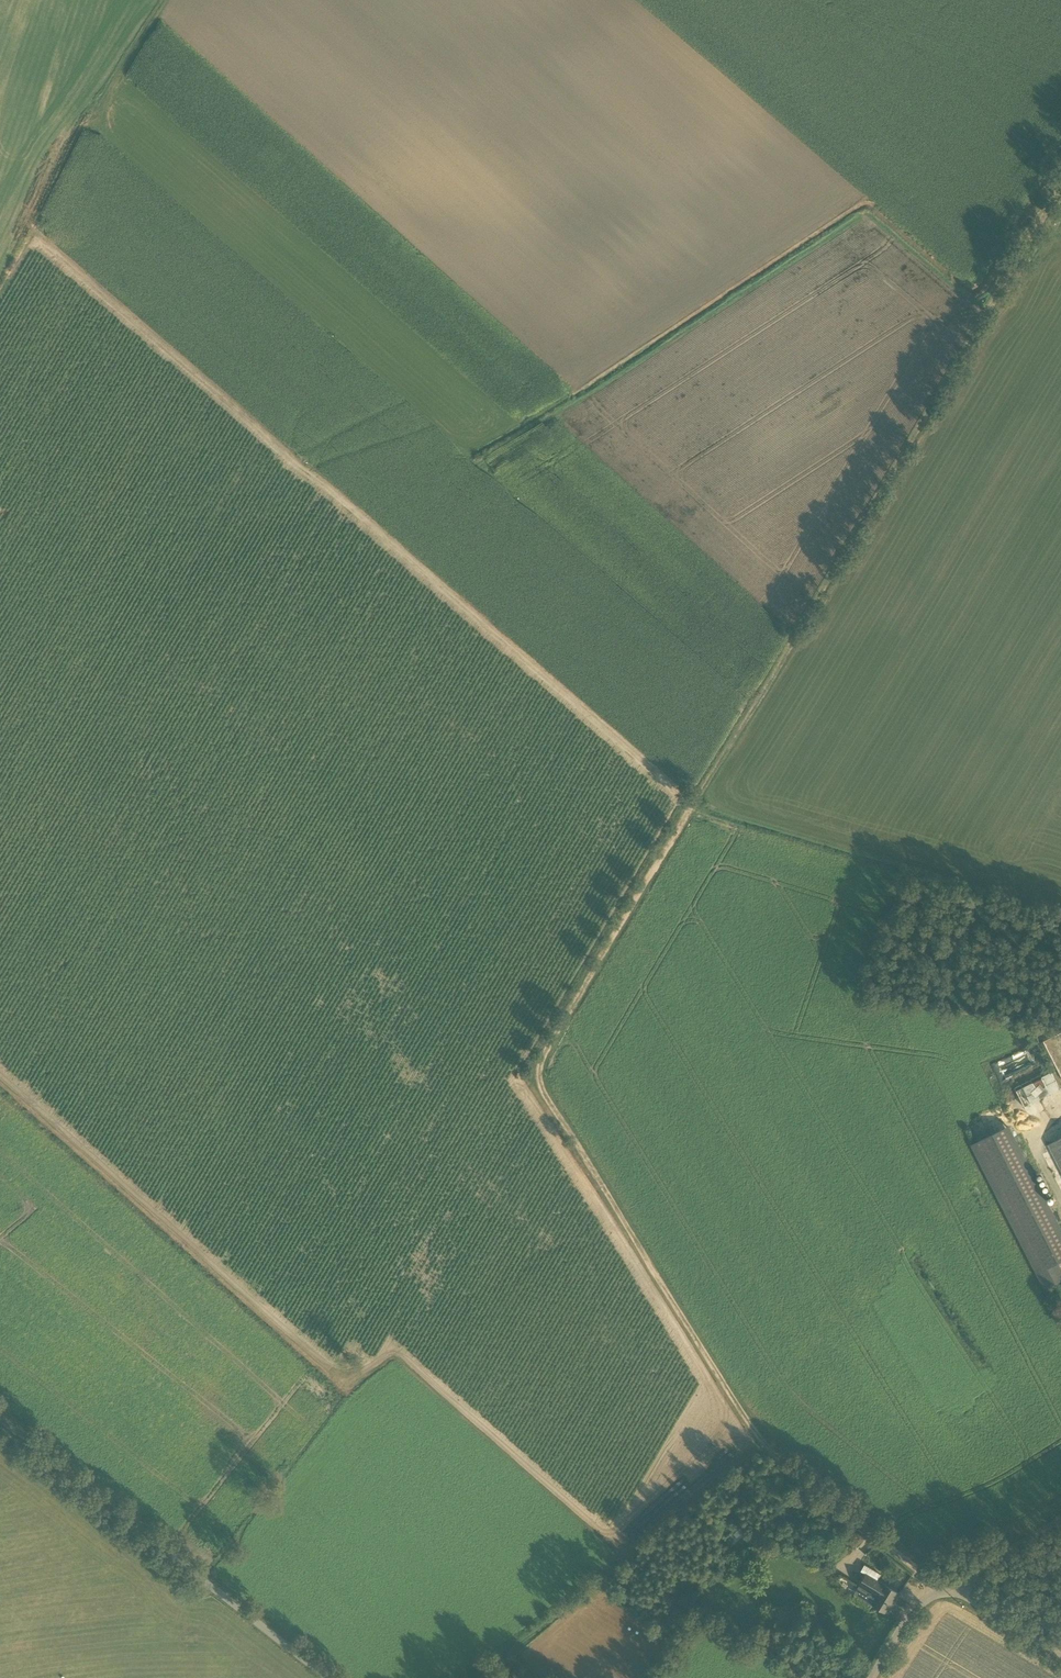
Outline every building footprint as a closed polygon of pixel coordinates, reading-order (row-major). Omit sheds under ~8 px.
[(1025,1105),(1060,1089),(1053,1073),(1018,1089),(1025,1105)] [(1043,1290),(1060,1282),(1060,1269),(1058,1264),(1060,1262),(1060,1229),(1009,1126),(970,1146),(1043,1290)] [(1060,1172),(1060,1138),(1047,1145),(1060,1172)] [(871,1604),(887,1613),(899,1594),(877,1581),(881,1575),(864,1565),(860,1571),(867,1575),(855,1595),(870,1604),(871,1604)] [(792,1621),(779,1615),(773,1627),(786,1633),(792,1621)] [(831,1635),(820,1627),(816,1634),(826,1641),(831,1635)] [(774,1631),(770,1628),(761,1643),(765,1645),(774,1631)] [(768,1647),(773,1649),(781,1634),(777,1631),(768,1647)]
